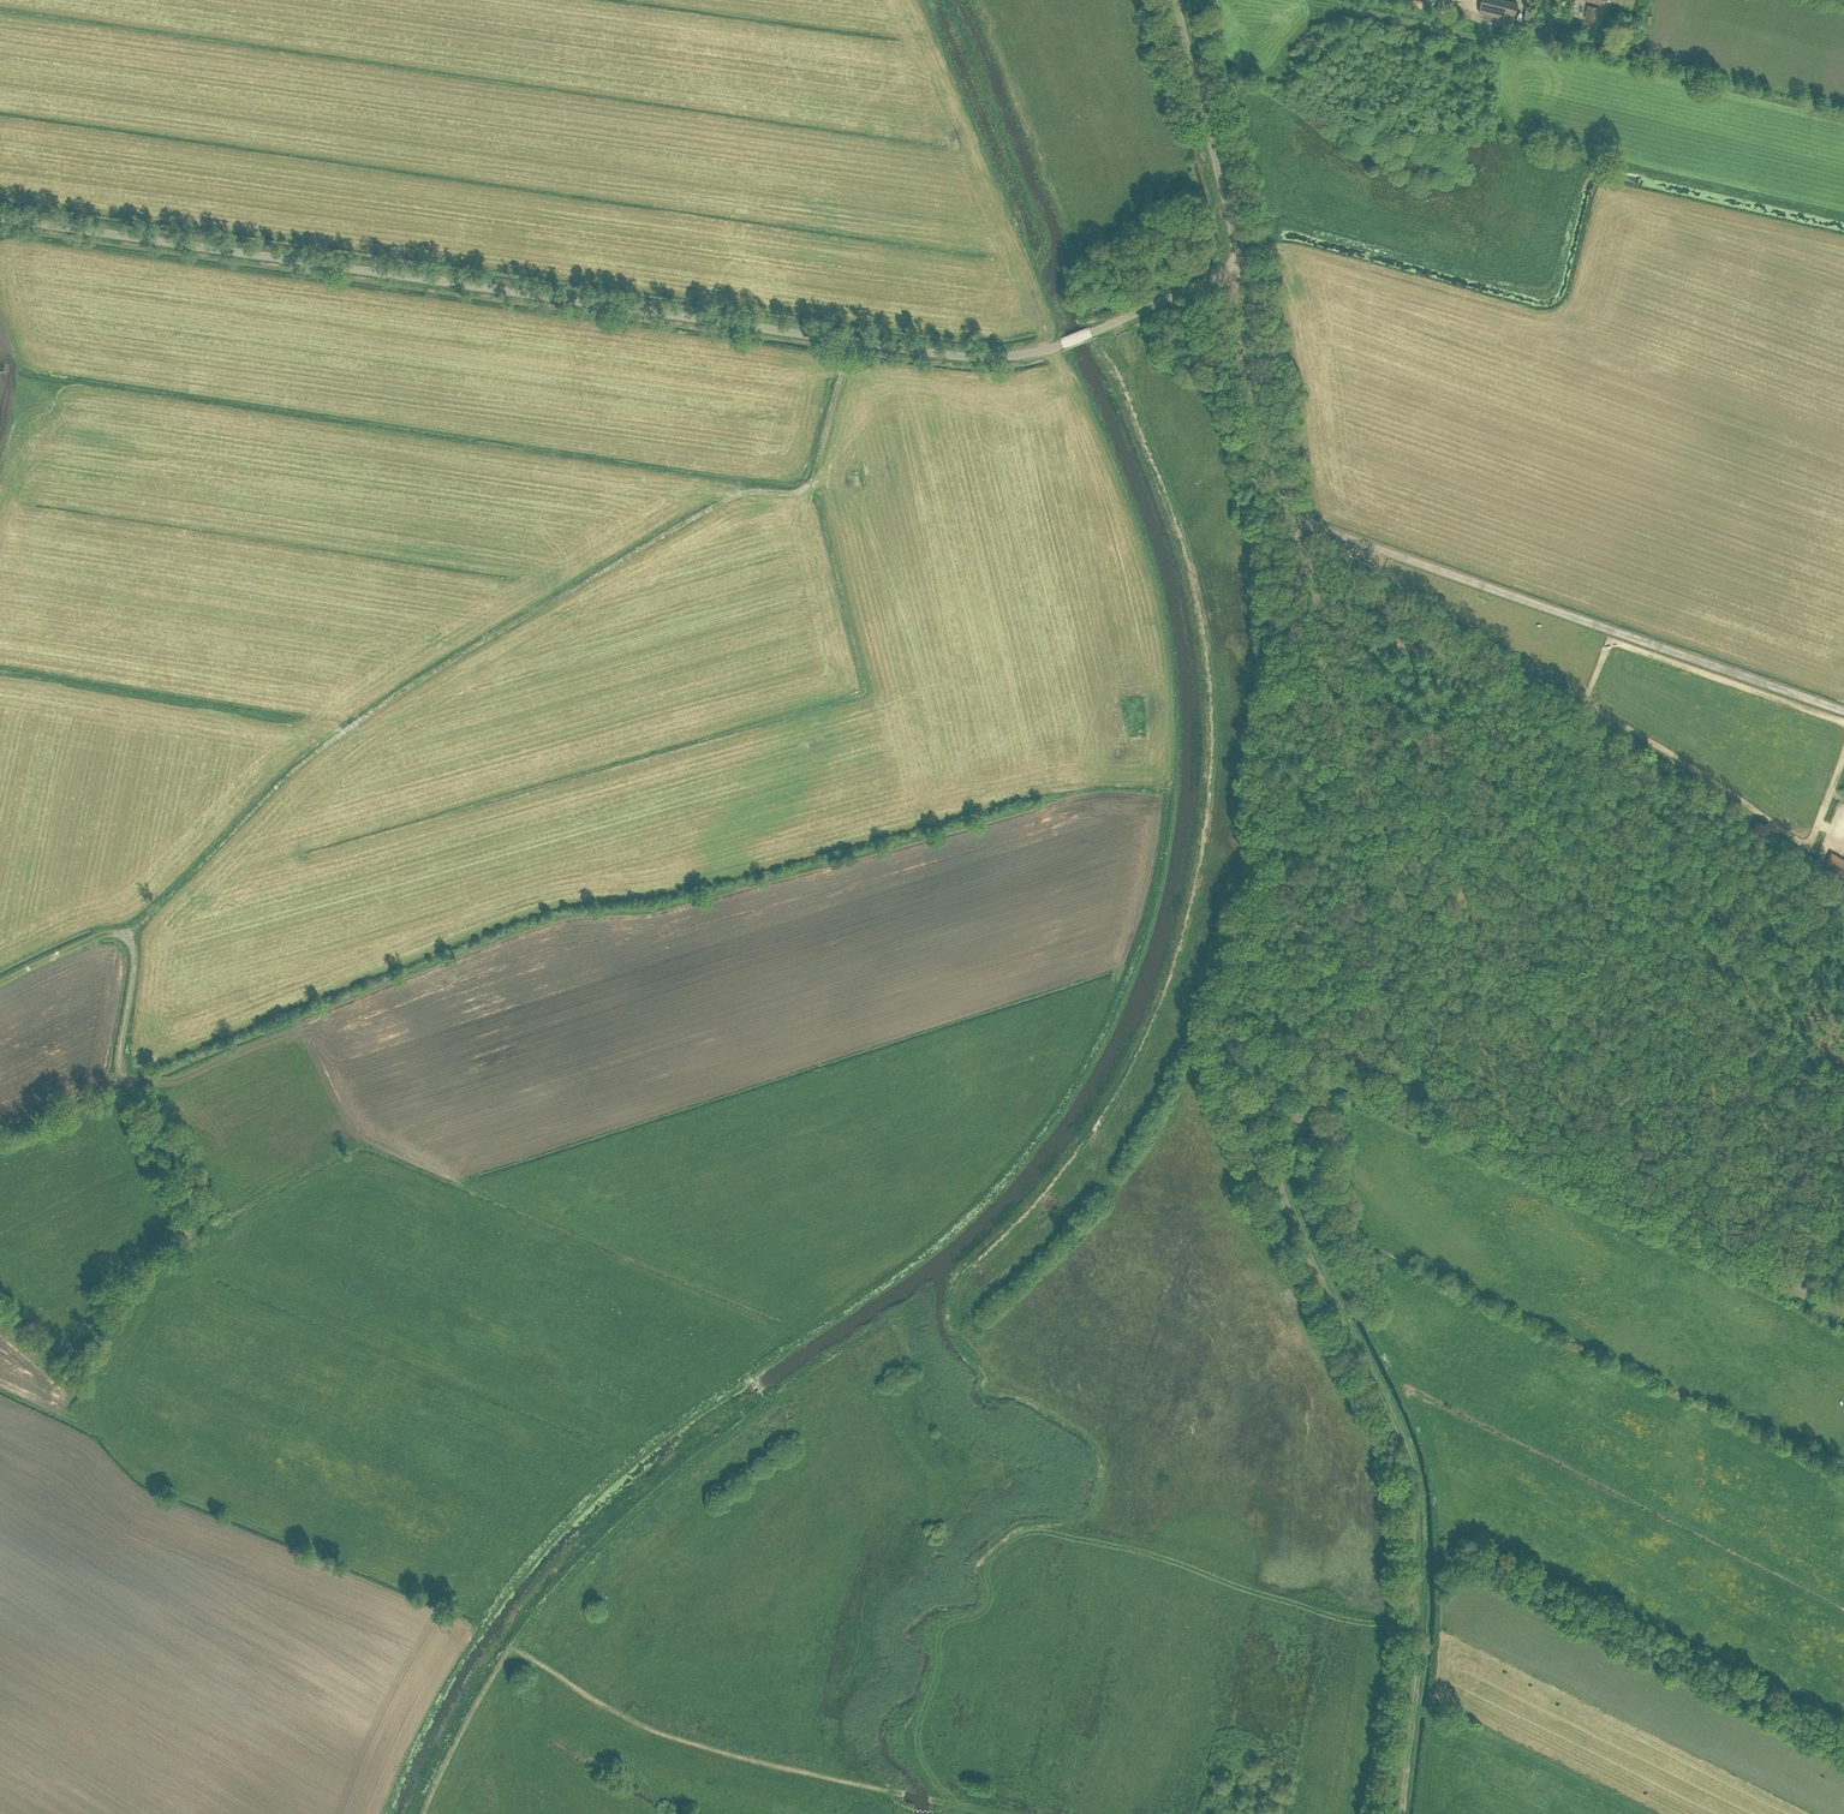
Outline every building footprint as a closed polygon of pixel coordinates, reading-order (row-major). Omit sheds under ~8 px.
[(1518,4),(1504,1),(1503,3),(1491,0),(1482,0),(1479,12),(1514,20),(1518,4)] [(1831,852),(1823,866),(1843,878),(1843,860),(1831,852)]
